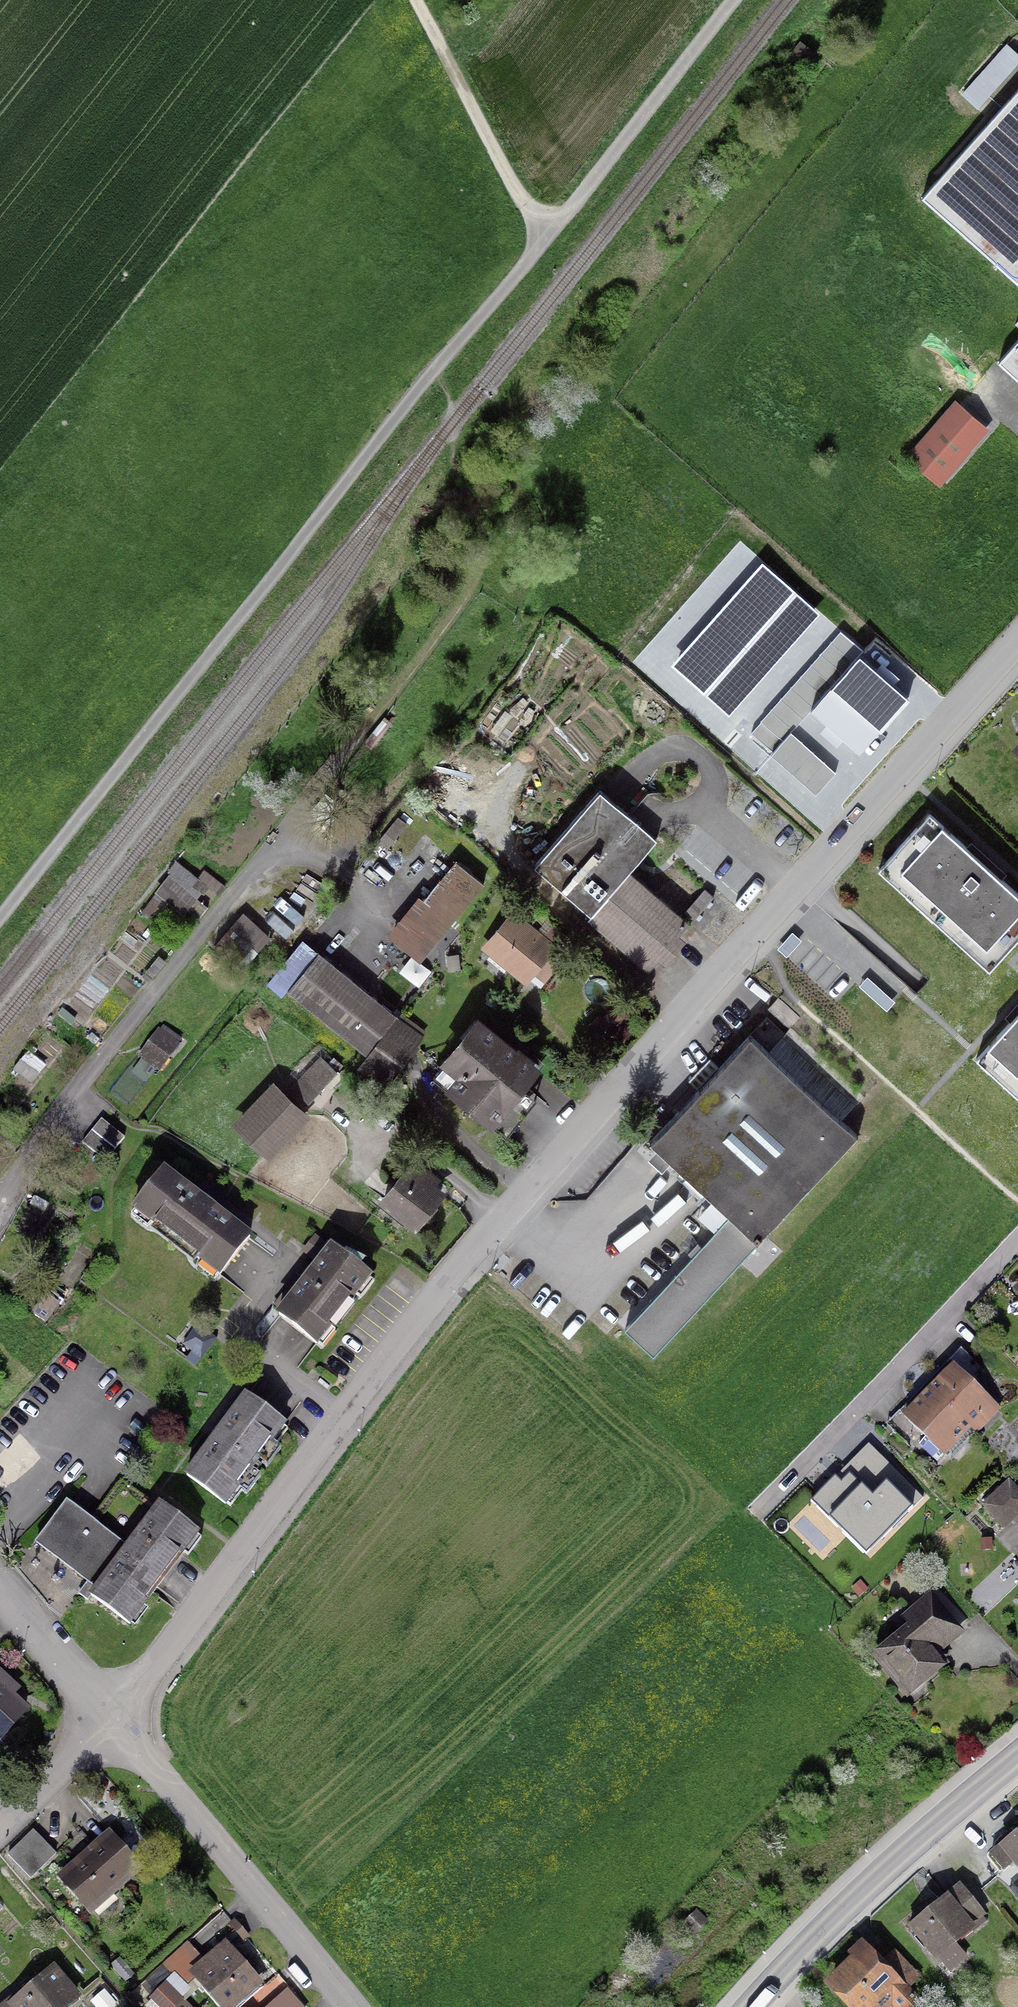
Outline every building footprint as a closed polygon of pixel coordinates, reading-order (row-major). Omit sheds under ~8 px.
[(981,89),(989,96),(1017,63),(1017,55),(1007,45),(995,58),(1002,64),(981,89)] [(924,197),(1017,281),(1017,90),(924,197)] [(1000,364),(1017,380),(1017,344),(1000,364)] [(939,476),(966,445),(943,424),(916,455),(939,476)] [(674,665),(731,715),(821,614),(765,564),(722,612),(674,665)] [(770,754),(817,796),(837,773),(830,766),(818,756),(807,745),(796,735),(791,731),(811,709),(860,654),(862,652),(841,632),(835,639),(826,649),(816,660),(805,672),(796,683),(786,694),(775,705),(766,716),(755,728),(751,732),(773,751),(770,754)] [(860,753),(909,698),(883,675),(860,654),(811,709),(834,730),(860,753)] [(600,787),(534,864),(592,913),(588,918),(650,971),(659,960),(664,965),(686,939),(678,933),(689,920),(630,869),(658,837),(600,787)] [(930,812),(878,868),(990,969),(1017,938),(1017,892),(930,812)] [(198,876),(177,860),(153,891),(184,915),(187,910),(198,919),(208,907),(197,898),(202,891),(204,893),(209,887),(218,894),(226,884),(205,867),(198,876)] [(446,864),(387,931),(420,960),(479,893),(446,864)] [(510,913),(481,955),(532,990),(561,949),(510,913)] [(238,967),(268,936),(247,915),(217,946),(238,967)] [(802,940),(792,932),(777,948),(787,957),(802,940)] [(324,962),(304,988),(373,1044),(394,1019),(324,962)] [(895,1001),(867,976),(859,986),(887,1010),(895,1001)] [(975,1059),(1017,1098),(1017,1012),(975,1059)] [(756,1243),(757,1244),(859,1136),(842,1120),(864,1097),(790,1027),(785,1034),(767,1017),(648,1142),(728,1217),(622,1327),(651,1355),(756,1246),(755,1245),(756,1243)] [(394,1019),(373,1044),(406,1070),(427,1045),(394,1019)] [(160,1029),(158,1028),(137,1057),(159,1073),(180,1044),(178,1043),(181,1039),(163,1026),(160,1029)] [(479,1028),(440,1079),(501,1125),(539,1074),(479,1028)] [(46,1065),(27,1051),(13,1070),(31,1084),(46,1065)] [(318,1102),(340,1075),(319,1058),(297,1086),(318,1102)] [(269,1086),(232,1130),(265,1159),(303,1115),(269,1086)] [(124,1136),(104,1119),(85,1140),(106,1158),(124,1136)] [(164,1167),(132,1209),(221,1278),(253,1235),(164,1167)] [(402,1170),(379,1203),(418,1230),(441,1197),(402,1170)] [(331,1244),(276,1315),(317,1347),(372,1276),(331,1244)] [(993,1415),(951,1373),(930,1395),(972,1436),(993,1415)] [(245,1395),(183,1477),(225,1508),(287,1426),(245,1395)] [(972,1436),(930,1395),(909,1416),(951,1457),(972,1436)] [(922,1497),(868,1445),(813,1500),(867,1553),(922,1497)] [(1009,1480),(982,1505),(1005,1528),(1017,1516),(1017,1491),(1009,1480)] [(67,1502),(36,1544),(89,1582),(79,1595),(88,1601),(90,1597),(132,1628),(202,1534),(159,1502),(126,1546),(67,1502)] [(908,1625),(870,1657),(909,1702),(948,1668),(938,1656),(964,1633),(930,1594),(902,1618),(908,1625)] [(0,1695),(0,1746),(25,1713),(0,1695)] [(10,1854),(33,1878),(58,1854),(35,1830),(10,1854)] [(988,1856),(1001,1873),(1013,1864),(1017,1870),(1017,1831),(988,1856)] [(139,1878),(109,1842),(64,1879),(95,1915),(139,1878)] [(960,1883),(907,1929),(938,1965),(942,1961),(951,1973),(968,1958),(958,1945),(977,1929),(974,1926),(988,1915),(960,1883)] [(708,1922),(696,1909),(682,1922),(694,1935),(708,1922)] [(824,1986),(845,2006),(916,2006),(923,2000),(913,1990),(925,1978),(894,1948),(882,1959),(862,1939),(849,1952),(853,1957),(824,1986)] [(193,1979),(216,2006),(238,2006),(262,1988),(231,1949),(193,1979)] [(52,1979),(18,2006),(76,2006),(52,1979)] [(273,2006),(306,2006),(307,2006),(290,1990),(273,2006)] [(155,2003),(158,2006),(183,2006),(169,1991),(155,2003)]
